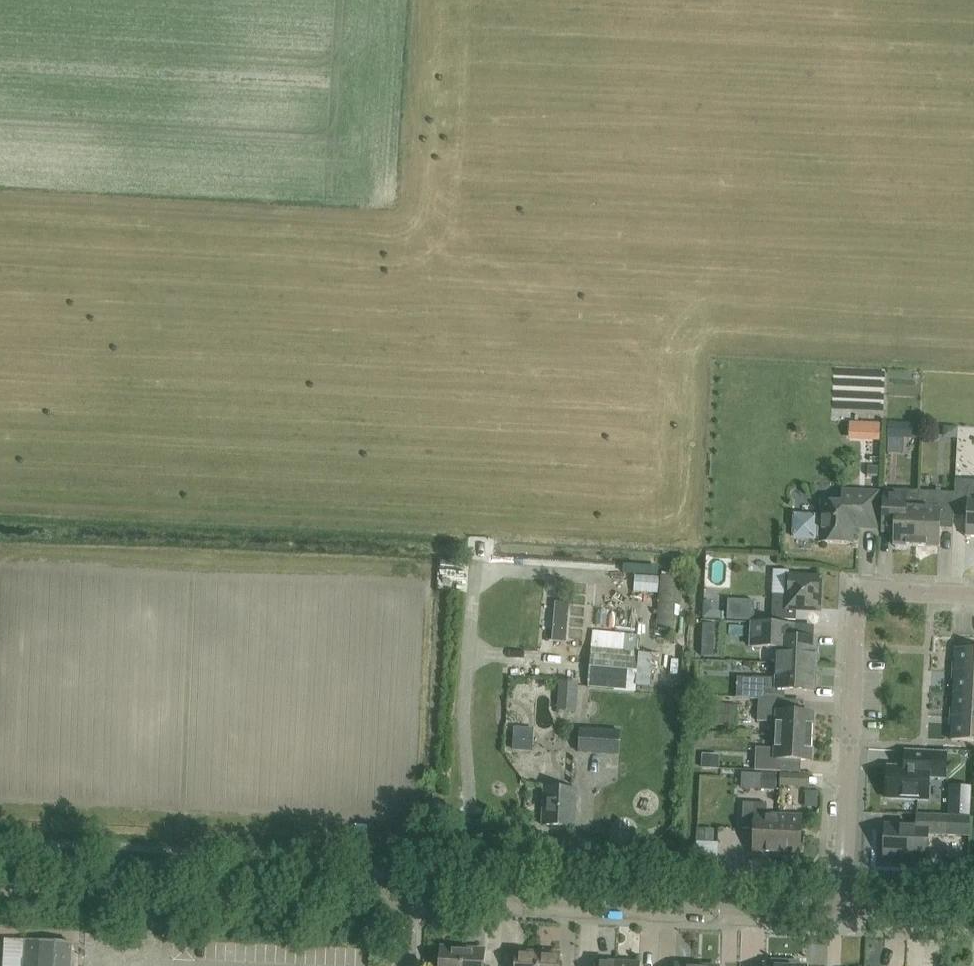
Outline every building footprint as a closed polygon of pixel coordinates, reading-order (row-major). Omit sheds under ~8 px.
[(973,536),(973,481),(956,481),(955,498),(968,499),(967,517),(966,536),(973,536)] [(885,489),(883,517),(883,531),(894,531),(894,545),(917,546),(918,507),(906,507),(907,490),(885,489)] [(821,538),(821,542),(853,543),(854,527),(877,528),(879,492),(844,491),(843,503),(822,502),(822,518),(796,516),(795,537),(821,538)] [(918,507),(917,546),(939,547),(940,520),(954,521),(955,492),(931,491),(930,508),(918,507)] [(773,594),(772,606),(772,619),(796,620),(797,608),(819,609),(820,578),(789,577),(789,595),(778,594),(773,594)] [(607,591),(606,611),(617,611),(618,592),(607,591)] [(702,619),(740,621),(741,611),(724,610),(724,613),(720,612),(711,601),(703,601),(702,619)] [(778,663),(816,665),(817,639),(793,638),(793,624),(753,622),(752,647),(779,648),(778,663)] [(722,657),(722,632),(710,632),(710,657),(722,657)] [(973,672),(973,648),(956,647),(955,671),(973,672)] [(639,652),(591,648),(588,687),(635,691),(639,652)] [(642,653),(639,674),(653,676),(656,655),(642,653)] [(815,691),(816,665),(778,663),(777,678),(752,677),(751,698),(759,699),(785,699),(785,690),(815,691)] [(955,671),(954,694),(973,695),(973,672),(955,671)] [(579,682),(558,681),(556,712),(576,713),(579,682)] [(954,694),(953,717),(973,718),(973,695),(954,694)] [(785,699),(759,699),(758,721),(777,722),(777,735),(813,737),(814,713),(785,712),(785,699)] [(714,705),(713,725),(737,727),(738,706),(714,705)] [(953,717),(952,740),(973,741),(973,718),(953,717)] [(580,728),(579,752),(619,754),(620,730),(580,728)] [(813,737),(777,735),(776,748),(757,747),(756,770),(782,772),(783,760),(811,761),(813,737)] [(947,753),(917,751),(903,751),(902,767),(888,766),(887,798),(929,800),(930,777),(946,778),(947,753)] [(777,790),(777,775),(759,774),(758,789),(777,790)] [(779,786),(794,787),(795,774),(780,774),(779,786)] [(970,809),(970,787),(962,787),(963,809),(970,809)] [(545,788),(543,824),(575,826),(577,790),(545,788)] [(754,855),(777,856),(779,815),(767,815),(767,803),(744,802),(743,829),(755,829),(754,855)] [(918,814),(917,825),(885,824),(884,856),(928,858),(929,834),(969,836),(970,817),(918,814)] [(803,816),(779,815),(777,856),(801,857),(803,816)] [(72,942),(27,940),(25,965),(71,965),(72,942)] [(463,949),(442,947),(440,965),(462,965),(463,949)] [(463,949),(462,965),(484,965),(485,951),(463,949)] [(539,953),(517,952),(517,965),(538,965),(539,953)] [(560,954),(539,953),(538,965),(560,965),(560,954)]
